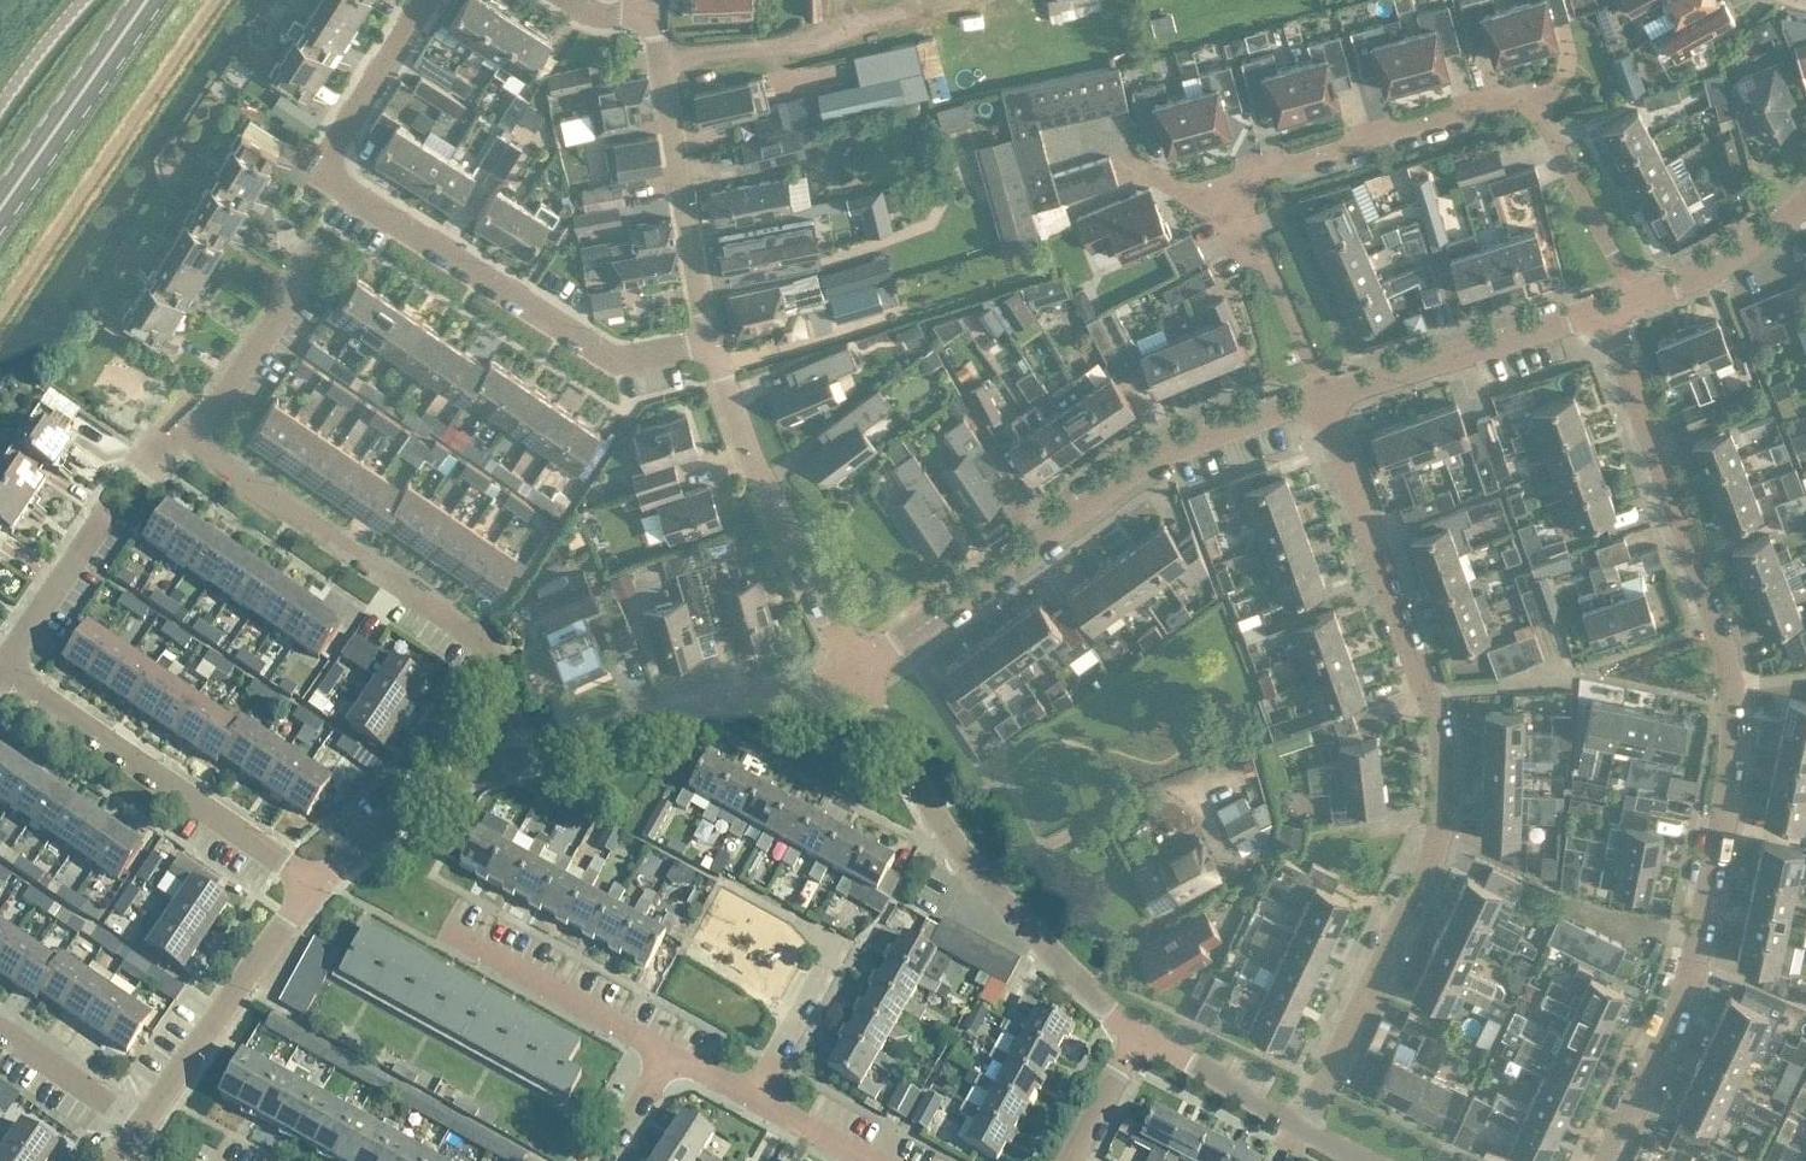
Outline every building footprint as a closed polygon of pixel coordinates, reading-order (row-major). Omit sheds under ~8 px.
[(305,15),(295,9),(287,22),(296,28),(295,30),(331,53),(355,15),(331,0),(314,0),(305,15)] [(355,15),(365,0),(331,0),(355,15)] [(435,23),(457,38),(469,45),(498,0),(460,0),(457,5),(449,0),(435,23)] [(469,45),(480,52),(487,41),(503,51),(525,16),(500,0),(498,0),(469,45)] [(752,5),(751,0),(694,0),(694,8),(752,5)] [(803,10),(822,10),(822,8),(826,8),(826,0),(803,0),(803,10)] [(1404,27),(1418,79),(1433,75),(1431,69),(1448,65),(1441,38),(1458,33),(1449,0),(1436,0),(1417,5),(1421,22),(1404,27)] [(1470,30),(1488,25),(1490,33),(1495,52),(1511,47),(1513,53),(1527,49),(1514,0),(1502,0),(1496,2),(1495,0),(1462,0),(1470,30)] [(1527,49),(1542,45),(1540,39),(1557,35),(1552,15),(1549,7),(1567,2),(1566,0),(1514,0),(1527,49)] [(1631,9),(1647,0),(1627,0),(1631,9)] [(1663,23),(1677,52),(1695,43),(1691,36),(1736,13),(1729,0),(1708,0),(1663,23)] [(1677,16),(1708,0),(1669,0),(1677,16)] [(1782,6),(1782,17),(1791,39),(1796,38),(1802,57),(1805,55),(1805,11),(1782,6)] [(1612,13),(1602,16),(1610,41),(1620,38),(1612,13)] [(1382,15),(1351,24),(1361,60),(1378,55),(1380,63),(1386,82),(1402,77),(1404,83),(1418,79),(1404,27),(1387,32),(1382,15)] [(525,16),(503,51),(496,62),(507,69),(514,58),(530,68),(552,33),(525,16)] [(363,54),(375,24),(362,19),(349,49),(363,54)] [(1312,52),(1295,57),(1309,109),(1324,105),(1322,99),(1339,95),(1335,80),(1332,68),(1349,63),(1339,27),(1308,35),(1312,52)] [(331,53),(295,30),(271,68),(308,90),(331,53)] [(861,73),(817,83),(823,111),(868,100),(869,100),(905,92),(929,86),(917,31),(855,46),(861,73)] [(1645,79),(1631,43),(1611,51),(1624,87),(1645,79)] [(1273,45),(1242,53),(1252,90),(1270,85),(1273,98),(1277,112),(1293,107),(1295,113),(1309,109),(1295,57),(1278,62),(1273,45)] [(450,79),(458,66),(429,48),(421,60),(450,79)] [(1739,76),(1729,81),(1741,128),(1760,120),(1764,129),(1793,115),(1784,95),(1790,92),(1790,93),(1793,92),(1775,55),(1737,73),(1739,76)] [(646,67),(593,76),(588,56),(547,64),(548,68),(543,68),(547,86),(551,85),(552,86),(591,77),(598,122),(638,116),(636,100),(651,98),(646,67)] [(1119,57),(1104,60),(1113,102),(1128,99),(1122,68),(1119,57)] [(1203,82),(1186,87),(1200,139),(1215,135),(1213,129),(1230,125),(1225,106),(1223,99),(1240,94),(1230,57),(1199,65),(1203,82)] [(1113,102),(1104,60),(1089,63),(1098,106),(1113,102)] [(1089,63),(1074,66),(1083,109),(1098,106),(1089,63)] [(458,66),(450,79),(465,88),(473,76),(458,66)] [(1074,66),(1059,69),(1069,112),(1083,109),(1074,66)] [(745,75),(695,86),(702,116),(758,103),(754,87),(767,84),(763,67),(744,72),(745,75)] [(444,100),(452,88),(422,69),(414,81),(444,100)] [(1069,112),(1059,69),(1045,73),(1054,115),(1069,112)] [(1054,115),(1045,73),(1030,76),(1039,118),(1054,115)] [(1164,75),(1133,83),(1143,120),(1160,115),(1162,123),(1167,142),(1184,137),(1186,143),(1200,139),(1186,87),(1169,91),(1164,75)] [(1039,118),(1030,76),(1002,82),(1014,132),(1018,150),(1046,142),(1039,118)] [(1643,85),(1648,101),(1681,91),(1676,76),(1643,85)] [(1363,82),(1340,83),(1342,118),(1364,117),(1363,82)] [(281,84),(271,101),(287,111),(297,94),(281,84)] [(517,86),(499,114),(505,118),(511,122),(529,93),(517,86)] [(467,98),(452,88),(444,100),(459,110),(467,98)] [(1715,94),(1719,110),(1732,107),(1728,90),(1715,94)] [(774,106),(757,111),(761,128),(790,121),(793,120),(786,95),(772,98),(774,106)] [(1617,146),(1651,128),(1637,101),(1603,120),(1617,146)] [(550,113),(555,131),(595,120),(589,102),(550,113)] [(402,166),(423,133),(389,111),(382,123),(391,128),(377,150),(402,166)] [(761,128),(762,131),(743,136),(749,159),(805,145),(799,122),(791,124),(790,121),(761,128)] [(243,124),(219,163),(255,185),(279,146),(243,124)] [(491,164),(510,134),(498,126),(479,156),(491,164)] [(1720,147),(1735,143),(1731,126),(1716,130),(1720,147)] [(606,135),(612,175),(581,181),(585,203),(619,197),(619,196),(626,195),(622,175),(647,171),(646,163),(663,160),(658,127),(606,135)] [(1665,153),(1651,128),(1617,146),(1630,171),(1665,153)] [(449,149),(423,133),(402,166),(428,183),(449,149)] [(523,142),(510,134),(491,164),(504,172),(523,142)] [(1046,142),(1018,150),(1025,175),(1034,203),(1061,194),(1052,167),(1046,142)] [(1722,155),(1692,171),(1644,197),(1659,224),(1693,206),(1687,195),(1721,177),(1723,181),(1729,178),(1743,175),(1735,143),(1720,147),(1722,155)] [(1504,163),(1498,144),(1454,158),(1459,176),(1504,163)] [(1679,145),(1665,153),(1630,171),(1644,197),(1692,171),(1679,145)] [(474,166),(449,149),(428,183),(452,199),(474,166)] [(1110,149),(1095,153),(1104,181),(1118,176),(1110,149)] [(1104,181),(1095,153),(1081,158),(1089,185),(1104,181)] [(992,196),(1028,186),(1020,158),(984,168),(992,196)] [(1081,158),(1066,162),(1075,190),(1089,185),(1081,158)] [(1540,173),(1537,158),(1488,173),(1492,188),(1540,173)] [(706,176),(762,173),(761,159),(706,162),(706,176)] [(1066,162),(1052,167),(1061,194),(1075,190),(1066,162)] [(219,163),(196,200),(232,222),(255,185),(219,163)] [(1447,233),(1446,229),(1435,196),(1436,192),(1429,167),(1412,172),(1437,257),(1452,252),(1463,287),(1490,278),(1478,240),(1473,225),(1447,233)] [(787,170),(711,184),(717,215),(793,201),(787,170)] [(499,174),(496,180),(474,213),(501,230),(522,197),(510,189),(516,179),(508,174),(499,174)] [(1320,200),(1306,206),(1318,234),(1367,212),(1350,175),(1314,186),(1320,200)] [(850,204),(873,198),(880,225),(892,222),(882,180),(846,189),(850,204)] [(1150,180),(1121,192),(1078,210),(1091,242),(1116,232),(1124,251),(1153,239),(1151,235),(1169,227),(1168,226),(1171,225),(1166,212),(1162,210),(1156,195),(1150,180)] [(1028,186),(992,196),(1003,237),(1039,227),(1028,186)] [(522,197),(501,230),(527,246),(541,225),(557,235),(573,210),(575,221),(577,221),(574,205),(572,205),(570,195),(564,196),(559,205),(541,194),(535,204),(522,197)] [(628,213),(651,206),(648,195),(625,201),(628,213)] [(619,197),(585,203),(574,205),(577,221),(622,213),(619,197)] [(232,222),(196,200),(172,237),(208,260),(232,222)] [(631,232),(606,237),(608,249),(619,247),(676,238),(671,210),(628,217),(631,232)] [(813,211),(789,216),(720,230),(723,249),(780,239),(813,232),(817,246),(818,246),(815,233),(817,232),(813,211)] [(1367,212),(1318,234),(1330,262),(1369,246),(1362,231),(1373,226),(1367,212)] [(1402,232),(1422,226),(1418,212),(1398,218),(1402,232)] [(1506,232),(1517,270),(1547,261),(1535,223),(1506,232)] [(1172,251),(1198,237),(1191,224),(1165,238),(1172,251)] [(1426,239),(1422,226),(1402,232),(1406,245),(1426,239)] [(780,239),(723,249),(728,271),(797,257),(797,256),(819,252),(818,246),(817,246),(813,232),(780,239)] [(1517,270),(1506,232),(1478,240),(1490,278),(1517,270)] [(208,260),(172,237),(149,274),(185,297),(208,260)] [(1198,237),(1172,251),(1179,264),(1205,251),(1198,237)] [(619,247),(608,249),(613,277),(680,266),(676,238),(619,247)] [(583,259),(607,258),(606,244),(582,244),(583,259)] [(1369,246),(1330,262),(1342,290),(1380,273),(1369,246)] [(948,249),(926,258),(931,272),(954,263),(948,249)] [(1414,259),(1395,267),(1380,273),(1342,290),(1355,320),(1358,318),(1359,321),(1362,322),(1374,317),(1376,314),(1374,311),(1393,303),(1386,286),(1418,272),(1426,299),(1442,294),(1431,255),(1414,260),(1414,259)] [(1176,274),(1184,289),(1216,273),(1208,258),(1176,274)] [(794,275),(779,278),(729,290),(738,328),(773,320),(776,332),(805,326),(800,303),(825,298),(817,265),(793,273),(794,275)] [(357,319),(380,284),(358,268),(334,303),(357,319)] [(1043,272),(1025,277),(1026,280),(1031,299),(1049,294),(1044,275),(1043,272)] [(1794,277),(1805,304),(1805,303),(1805,272),(1794,277)] [(185,297),(149,274),(125,312),(161,335),(185,297)] [(1184,289),(1176,274),(1162,281),(1169,296),(1184,289)] [(877,276),(830,289),(837,314),(884,301),(877,276)] [(1805,304),(1794,277),(1780,283),(1791,309),(1805,304)] [(624,305),(620,279),(590,284),(594,310),(624,305)] [(1033,307),(1016,282),(1000,293),(1017,318),(1033,307)] [(1780,283),(1767,289),(1778,315),(1783,313),(1791,309),(1780,283)] [(402,298),(380,284),(357,319),(366,325),(357,338),(369,347),(378,333),(402,298)] [(1767,289),(1754,294),(1765,320),(1778,315),(1767,289)] [(1197,320),(1212,359),(1241,348),(1233,327),(1237,325),(1223,290),(1206,296),(1213,314),(1197,320)] [(1765,320),(1754,294),(1739,300),(1750,326),(1765,320)] [(402,298),(378,333),(400,348),(423,313),(402,298)] [(992,298),(973,303),(990,328),(1005,317),(992,298)] [(1131,329),(1130,330),(1114,298),(1100,305),(1132,365),(1146,360),(1155,382),(1185,370),(1169,331),(1141,342),(1138,334),(1137,334),(1131,329)] [(808,303),(813,322),(827,319),(822,299),(808,303)] [(1109,365),(1095,375),(1085,361),(1075,369),(1107,417),(1132,400),(1114,375),(1132,365),(1100,305),(1085,313),(1106,354),(1105,358),(1109,365)] [(1716,312),(1687,323),(1713,390),(1725,386),(1727,385),(1717,358),(1732,352),(1730,347),(1716,312)] [(423,313),(400,348),(421,363),(445,328),(423,313)] [(1778,315),(1765,320),(1750,326),(1755,340),(1788,327),(1783,313),(1778,315)] [(1197,320),(1169,331),(1185,370),(1212,359),(1197,320)] [(1713,390),(1687,323),(1657,335),(1671,370),(1688,363),(1699,391),(1683,398),(1690,416),(1719,405),(1713,390)] [(445,328),(421,363),(443,377),(466,342),(445,328)] [(1755,359),(1745,331),(1731,337),(1742,364),(1755,359)] [(329,361),(335,351),(334,351),(336,348),(314,333),(306,345),(329,361)] [(790,377),(771,385),(784,414),(837,392),(827,370),(856,358),(847,337),(795,359),(801,373),(790,377)] [(488,357),(466,342),(443,377),(465,392),(468,387),(488,357)] [(969,346),(950,355),(961,380),(980,372),(969,346)] [(314,360),(301,351),(295,361),(307,370),(314,360)] [(335,351),(329,361),(340,369),(347,359),(335,351)] [(492,351),(488,357),(468,387),(490,401),(513,366),(492,351)] [(1046,380),(1033,360),(1016,371),(1030,391),(1046,380)] [(535,380),(513,366),(490,401),(511,416),(535,380)] [(1073,367),(1047,386),(1058,400),(1082,434),(1107,417),(1084,382),(1075,369),(1073,367)] [(1775,390),(1776,390),(1792,384),(1786,369),(1770,376),(1775,390)] [(372,390),(379,380),(365,370),(358,381),(372,390)] [(346,381),(333,372),(326,382),(339,390),(346,381)] [(985,373),(967,381),(984,415),(996,409),(1002,406),(985,373)] [(379,380),(372,390),(392,403),(399,394),(379,380)] [(535,380),(511,416),(533,430),(556,395),(535,380)] [(826,437),(809,450),(828,475),(875,440),(860,421),(891,399),(877,380),(825,418),(835,431),(826,437)] [(346,381),(339,390),(337,394),(349,402),(358,389),(346,381)] [(1543,430),(1584,415),(1574,387),(1533,402),(1538,416),(1521,422),(1526,437),(1543,431),(1543,430)] [(273,441),(296,407),(274,391),(250,425),(273,441)] [(1741,421),(1774,408),(1768,394),(1736,406),(1741,421)] [(556,395),(533,430),(554,445),(578,409),(556,395)] [(1479,420),(1467,424),(1456,395),(1428,406),(1442,443),(1448,461),(1463,455),(1457,437),(1467,433),(1485,483),(1500,478),(1496,469),(1489,449),(1479,420)] [(1058,400),(1044,409),(1035,396),(1024,403),(1057,451),(1082,434),(1058,400)] [(415,419),(422,409),(408,400),(402,410),(415,419)] [(389,410),(376,401),(370,411),(382,420),(389,410)] [(1012,412),(1021,425),(1007,435),(1030,469),(1057,451),(1024,403),(1012,412)] [(37,420),(21,445),(46,462),(45,463),(54,469),(72,442),(63,436),(72,424),(41,404),(32,417),(37,420)] [(1428,406),(1401,416),(1418,462),(1433,456),(1430,447),(1442,443),(1428,406)] [(1805,422),(1805,406),(1785,414),(1791,428),(1805,422)] [(318,421),(296,407),(273,441),(295,456),(318,421)] [(638,483),(678,470),(673,453),(698,445),(686,407),(640,421),(652,459),(633,465),(638,483)] [(1489,449),(1504,444),(1491,407),(1477,412),(1479,420),(1489,449)] [(422,409),(415,419),(426,426),(433,417),(422,409)] [(578,409),(554,445),(563,451),(558,458),(572,468),(584,450),(601,425),(578,409)] [(960,448),(941,461),(974,509),(1000,491),(988,474),(984,467),(996,458),(962,409),(943,422),(960,448)] [(401,418),(389,410),(382,420),(394,428),(401,418)] [(1543,430),(1543,431),(1550,448),(1532,455),(1536,465),(1595,444),(1584,415),(1543,430)] [(1418,462),(1401,416),(1373,426),(1386,463),(1401,457),(1414,493),(1400,498),(1405,513),(1438,501),(1432,487),(1428,488),(1418,462)] [(447,418),(440,428),(462,443),(469,433),(473,426),(462,419),(456,422),(456,424),(447,418)] [(318,421),(295,456),(316,470),(340,436),(318,421)] [(1703,462),(1740,448),(1730,422),(1693,436),(1703,462)] [(1791,428),(1796,443),(1805,439),(1805,422),(1791,428)] [(413,441),(408,449),(420,457),(425,449),(429,443),(432,439),(420,431),(413,441)] [(897,434),(889,445),(896,455),(892,457),(910,483),(890,496),(923,544),(949,526),(937,508),(933,502),(945,493),(912,444),(902,431),(897,434)] [(1790,448),(1783,432),(1769,437),(1775,454),(1790,448)] [(429,443),(425,449),(438,457),(442,451),(448,441),(436,433),(432,439),(429,443)] [(469,433),(462,443),(474,450),(481,440),(469,433)] [(340,436),(316,470),(338,485),(361,451),(340,436)] [(0,475),(0,487),(29,507),(46,480),(37,474),(45,463),(46,462),(21,445),(16,441),(6,455),(11,459),(0,475)] [(1511,464),(1504,444),(1489,449),(1496,469),(1511,464)] [(1595,444),(1536,465),(1540,477),(1558,471),(1563,487),(1605,473),(1595,444)] [(1740,448),(1703,462),(1714,490),(1751,476),(1740,448)] [(383,465),(361,451),(338,485),(359,500),(383,465)] [(499,453),(492,463),(505,472),(512,462),(499,453)] [(479,462),(467,454),(460,464),(472,472),(479,462)] [(479,462),(472,472),(485,480),(491,471),(479,462)] [(523,469),(512,462),(505,472),(517,479),(523,469)] [(1264,476),(1259,464),(1227,475),(1236,500),(1249,495),(1254,509),(1295,494),(1285,468),(1264,476)] [(383,465),(359,500),(381,514),(408,474),(407,474),(403,479),(383,465)] [(683,486),(678,470),(638,483),(644,500),(663,493),(675,531),(721,516),(709,477),(683,486)] [(1762,472),(1751,476),(1714,490),(1725,519),(1762,505),(1755,487),(1766,482),(1762,472)] [(1552,510),(1559,507),(1564,522),(1616,504),(1605,473),(1563,487),(1546,493),(1552,510)] [(408,474),(381,514),(385,509),(406,523),(430,489),(408,474)] [(559,507),(566,497),(555,490),(554,491),(532,476),(526,486),(559,507)] [(1455,495),(1455,494),(1450,480),(1432,487),(1438,501),(1455,495)] [(1520,481),(1507,486),(1506,486),(1514,506),(1527,501),(1520,481)] [(522,492),(510,483),(503,493),(516,502),(522,492)] [(1774,495),(1779,509),(1805,498),(1805,483),(1774,495)] [(1499,486),(1466,499),(1471,513),(1504,501),(1499,486)] [(0,487),(0,529),(3,525),(12,532),(29,507),(0,487)] [(430,489),(406,523),(428,538),(451,504),(430,489)] [(534,500),(522,492),(516,502),(528,510),(534,500)] [(1260,527),(1247,532),(1251,541),(1304,521),(1295,494),(1254,509),(1260,527)] [(1779,509),(1785,523),(1805,516),(1805,498),(1779,509)] [(1399,499),(1386,504),(1394,523),(1406,518),(1399,499)] [(1425,526),(1411,531),(1421,557),(1458,543),(1471,539),(1463,516),(1471,513),(1466,499),(1421,515),(1425,526)] [(166,554),(189,520),(166,504),(143,539),(166,554)] [(451,504),(428,538),(449,553),(473,518),(451,504)] [(1215,506),(1198,512),(1203,527),(1214,523),(1220,521),(1215,506)] [(494,533),(473,518),(449,553),(471,567),(494,533)] [(1163,518),(1140,534),(1165,569),(1178,560),(1189,577),(1208,564),(1194,525),(1193,526),(1176,537),(1163,518)] [(211,535),(189,520),(166,554),(187,569),(211,535)] [(1304,521),(1251,541),(1256,554),(1268,550),(1273,564),(1314,548),(1304,521)] [(1222,544),(1214,523),(1203,527),(1211,549),(1222,544)] [(1770,527),(1733,542),(1743,568),(1792,549),(1787,537),(1775,541),(1770,527)] [(1625,528),(1596,538),(1596,540),(1602,556),(1626,625),(1655,615),(1643,580),(1646,579),(1643,569),(1638,567),(1621,572),(1615,554),(1630,549),(1631,548),(1625,528)] [(1564,529),(1527,541),(1526,542),(1531,557),(1569,544),(1564,529)] [(494,533),(471,567),(494,583),(517,548),(494,533)] [(1140,534),(1116,550),(1149,596),(1159,589),(1152,578),(1165,569),(1140,534)] [(211,535),(187,569),(208,584),(232,549),(211,535)] [(1522,551),(1515,535),(1501,540),(1507,557),(1522,551)] [(1634,542),(1639,563),(1659,559),(1654,537),(1634,542)] [(1468,571),(1458,543),(1421,557),(1431,585),(1468,571)] [(1267,587),(1272,599),(1260,603),(1264,613),(1307,597),(1325,591),(1322,581),(1326,579),(1314,548),(1273,564),(1280,582),(1267,587)] [(1792,549),(1743,568),(1753,596),(1790,582),(1805,576),(1794,548),(1792,549)] [(232,549),(208,584),(230,598),(253,564),(232,549)] [(1116,550),(1090,569),(1115,604),(1132,592),(1139,603),(1149,596),(1116,550)] [(694,558),(707,604),(723,599),(734,636),(775,624),(760,570),(720,581),(712,553),(694,558)] [(1626,625),(1602,556),(1589,560),(1601,594),(1583,600),(1595,635),(1626,625)] [(1223,582),(1227,581),(1234,578),(1227,557),(1216,561),(1223,582)] [(707,604),(694,558),(677,563),(685,591),(645,603),(660,658),(701,646),(694,623),(711,618),(707,604)] [(1535,577),(1532,570),(1528,561),(1514,567),(1520,583),(1535,577)] [(275,579),(253,564),(230,598),(251,613),(275,579)] [(1547,611),(1559,607),(1560,606),(1546,565),(1532,570),(1535,577),(1547,611)] [(116,579),(129,587),(136,577),(123,569),(116,579)] [(568,673),(606,656),(583,605),(598,598),(585,569),(536,591),(549,619),(544,621),(568,673)] [(1090,569),(1067,585),(1081,605),(1070,612),(1084,631),(1089,639),(1111,623),(1104,612),(1115,604),(1090,569)] [(1473,586),(1468,571),(1431,585),(1441,612),(1488,595),(1483,582),(1473,586)] [(1547,611),(1535,577),(1520,583),(1531,616),(1547,611)] [(296,593),(275,579),(251,613),(273,628),(296,593)] [(1790,582),(1753,596),(1764,625),(1802,611),(1790,582)] [(160,608),(167,598),(155,590),(148,600),(160,608)] [(136,601),(124,593),(117,602),(130,611),(136,601)] [(296,593),(273,628),(294,642),(318,608),(296,593)] [(1039,595),(1015,612),(1037,642),(1051,633),(1066,654),(1089,639),(1070,612),(1063,601),(1050,610),(1039,595)] [(1173,619),(1192,605),(1185,595),(1166,609),(1173,619)] [(1488,595),(1441,612),(1452,642),(1473,634),(1489,628),(1482,611),(1492,607),(1488,595)] [(1312,612),(1307,597),(1264,613),(1269,628),(1293,619),(1299,635),(1287,640),(1290,649),(1343,629),(1334,604),(1312,612)] [(167,598),(160,608),(172,616),(179,607),(167,598)] [(136,601),(130,611),(142,619),(148,609),(136,601)] [(340,623),(318,608),(294,642),(317,658),(340,623)] [(627,611),(614,616),(625,639),(638,633),(627,611)] [(1037,642),(1015,612),(992,628),(1023,671),(1032,665),(1023,652),(1037,642)] [(422,635),(429,621),(414,613),(407,627),(422,635)] [(1144,639),(1162,626),(1155,616),(1137,630),(1144,639)] [(203,637),(210,628),(198,619),(191,630),(203,637)] [(179,630),(167,622),(160,632),(172,641),(179,630)] [(87,673),(110,639),(87,624),(64,657),(87,673)] [(1545,652),(1534,624),(1519,630),(1529,657),(1545,652)] [(210,628),(203,637),(215,646),(222,636),(210,628)] [(992,628),(967,645),(989,676),(1002,667),(1011,680),(1023,671),(992,628)] [(1353,657),(1343,629),(1290,649),(1295,662),(1307,658),(1312,672),(1353,657)] [(179,630),(172,641),(185,649),(191,638),(179,630)] [(1529,657),(1519,630),(1503,636),(1513,663),(1529,657)] [(1503,636),(1487,642),(1491,653),(1492,653),(1497,669),(1513,663),(1503,636)] [(340,657),(376,682),(411,705),(426,682),(424,681),(433,668),(418,658),(409,671),(380,652),(379,654),(354,637),(340,657)] [(110,639),(87,673),(109,688),(131,654),(110,639)] [(967,645),(944,662),(954,677),(945,684),(966,714),(989,697),(979,683),(989,676),(967,645)] [(241,649),(234,659),(246,667),(253,657),(241,649)] [(222,659),(209,650),(202,660),(215,669),(222,659)] [(153,669),(131,654),(109,688),(130,702),(153,669)] [(161,656),(153,669),(130,702),(151,717),(174,684),(163,676),(172,663),(161,656)] [(253,657),(246,667),(259,675),(265,665),(253,657)] [(1306,694),(1309,701),(1286,709),(1292,725),(1309,719),(1352,704),(1348,692),(1364,686),(1353,657),(1312,672),(1318,689),(1306,694)] [(222,659),(215,669),(226,677),(233,667),(222,659)] [(1258,668),(1266,688),(1277,684),(1269,664),(1258,668)] [(334,665),(325,678),(335,684),(343,672),(334,665)] [(174,684),(151,717),(173,732),(196,698),(187,692),(192,684),(181,676),(175,684),(174,684)] [(290,696),(292,694),(297,687),(284,678),(277,688),(290,696)] [(335,684),(325,678),(317,690),(327,696),(335,684)] [(265,688),(253,680),(246,690),(258,698),(265,688)] [(1057,700),(1073,689),(1066,680),(1051,691),(1057,700)] [(376,682),(362,703),(396,726),(411,705),(376,682)] [(278,697),(265,688),(258,698),(271,707),(278,697)] [(1029,710),(1044,700),(1038,690),(1023,701),(1029,710)] [(1782,719),(1805,724),(1805,694),(1788,690),(1782,719)] [(1615,735),(1623,698),(1592,692),(1577,763),(1591,765),(1598,732),(1615,735)] [(327,704),(313,695),(307,705),(321,714),(327,704)] [(217,713),(196,698),(173,732),(194,747),(217,713)] [(1623,698),(1615,735),(1634,739),(1627,773),(1639,775),(1654,705),(1623,698)] [(396,726),(362,703),(347,725),(381,748),(396,726)] [(1573,706),(1571,706),(1553,706),(1552,724),(1524,722),(1525,705),(1486,703),(1485,734),(1558,736),(1572,737),(1573,706)] [(1315,735),(1357,719),(1352,704),(1309,719),(1315,735)] [(1654,705),(1639,775),(1652,778),(1659,744),(1678,748),(1685,711),(1654,705)] [(310,715),(298,707),(292,716),(304,725),(310,715)] [(238,728),(217,713),(194,747),(216,761),(220,756),(243,722),(242,721),(238,728)] [(310,715),(304,725),(316,733),(323,723),(310,715)] [(1782,719),(1775,749),(1805,756),(1805,724),(1782,719)] [(243,722),(220,756),(241,770),(264,736),(243,722)] [(1286,772),(1275,732),(1261,736),(1272,775),(1286,772)] [(1380,762),(1377,732),(1339,736),(1341,754),(1307,758),(1308,770),(1380,762)] [(1485,734),(1484,765),(1522,767),(1523,749),(1557,750),(1558,736),(1485,734)] [(286,751),(264,736),(241,770),(263,785),(286,751)] [(342,736),(335,746),(348,755),(354,745),(342,736)] [(289,746),(286,751),(263,785),(284,800),(307,766),(297,759),(301,754),(289,746)] [(366,775),(377,760),(362,748),(351,763),(366,775)] [(11,757),(0,749),(0,772),(11,757)] [(1769,778),(1805,786),(1805,756),(1775,749),(1769,778)] [(713,803),(731,771),(715,762),(717,758),(707,752),(687,789),(684,787),(675,803),(685,809),(694,792),(713,803)] [(11,757),(0,772),(0,800),(9,806),(32,771),(11,757)] [(1384,794),(1380,762),(1308,770),(1310,783),(1329,781),(1332,815),(1358,812),(1357,797),(1384,794)] [(1484,765),(1482,796),(1555,799),(1556,787),(1521,785),(1522,767),(1484,765)] [(330,781),(307,766),(284,800),(307,815),(330,781)] [(710,801),(701,818),(711,823),(720,806),(737,816),(740,817),(758,785),(742,777),(744,772),(733,766),(731,771),(713,803),(710,801)] [(1586,785),(1589,770),(1573,767),(1571,782),(1586,785)] [(32,771),(9,806),(19,813),(19,820),(27,825),(30,820),(54,786),(32,771)] [(1769,778),(1762,809),(1802,818),(1805,799),(1805,786),(1769,778)] [(737,816),(728,832),(738,838),(747,821),(762,830),(768,833),(786,800),(769,791),(771,787),(760,781),(758,785),(740,817),(737,816)] [(1634,798),(1652,802),(1665,805),(1668,790),(1637,784),(1634,798)] [(75,801),(54,786),(30,820),(51,835),(75,801)] [(672,796),(664,792),(641,835),(652,841),(671,806),(667,804),(672,796)] [(1252,799),(1223,814),(1234,835),(1249,827),(1256,839),(1264,841),(1270,815),(1272,814),(1265,793),(1252,799)] [(340,835),(368,816),(352,794),(324,812),(340,835)] [(1555,799),(1482,796),(1481,829),(1500,830),(1500,850),(1526,862),(1527,830),(1519,830),(1520,811),(1555,812),(1555,799)] [(1606,832),(1567,824),(1565,835),(1586,839),(1657,854),(1663,824),(1648,821),(1652,802),(1634,798),(1623,796),(1619,815),(1610,813),(1606,832)] [(762,830),(753,846),(765,852),(774,836),(790,844),(793,846),(811,814),(786,800),(768,833),(762,830)] [(96,815),(75,801),(51,835),(73,850),(96,815)] [(790,844),(780,861),(792,867),(801,851),(817,860),(820,861),(838,829),(822,820),(824,816),(813,810),(811,814),(793,846),(790,844)] [(96,815),(73,850),(94,864),(118,830),(96,815)] [(817,860),(808,876),(817,881),(826,865),(844,874),(846,876),(864,843),(849,835),(851,830),(840,824),(838,829),(820,861),(817,860)] [(477,832),(459,864),(476,874),(474,878),(484,884),(487,879),(504,847),(508,849),(516,833),(506,827),(498,843),(477,832)] [(1199,829),(1136,862),(1157,901),(1219,868),(1199,829)] [(118,830),(94,864),(117,880),(141,845),(118,830)] [(1757,863),(1795,871),(1805,874),(1805,842),(1801,841),(1763,833),(1757,863)] [(844,874),(834,891),(845,897),(855,880),(875,891),(893,859),(875,849),(878,845),(867,839),(864,843),(846,876),(844,874)] [(1586,839),(1583,853),(1603,857),(1599,875),(1614,878),(1650,886),(1657,854),(1586,839)] [(504,847),(487,879),(503,888),(500,892),(511,898),(513,894),(531,861),(534,863),(543,847),(533,842),(525,858),(508,849),(504,847)] [(715,846),(705,868),(718,874),(727,852),(715,846)] [(1556,870),(1558,849),(1543,847),(1540,868),(1556,870)] [(1278,849),(1269,868),(1277,872),(1309,887),(1301,904),(1335,920),(1337,918),(1341,918),(1346,908),(1343,904),(1349,891),(1332,882),(1339,868),(1312,855),(1311,855),(1307,863),(1278,849)] [(151,853),(135,876),(145,882),(161,859),(151,853)] [(180,858),(168,874),(187,887),(177,903),(211,927),(227,904),(210,892),(216,883),(218,880),(182,855),(180,858)] [(551,872),(534,863),(531,861),(513,894),(529,902),(527,906),(537,912),(539,908),(557,875),(562,878),(571,862),(559,856),(551,872)] [(18,857),(12,867),(24,875),(31,865),(18,857)] [(1493,858),(1484,876),(1467,868),(1454,897),(1518,928),(1524,916),(1508,908),(1516,891),(1512,888),(1520,872),(1493,858)] [(669,859),(662,881),(683,889),(691,867),(669,859)] [(1795,871),(1757,863),(1750,893),(1788,901),(1795,871)] [(31,865),(24,875),(37,883),(43,873),(31,865)] [(4,884),(10,874),(0,867),(0,881),(4,884)] [(557,875),(539,908),(556,917),(553,921),(564,926),(566,922),(583,890),(588,892),(597,876),(586,870),(577,886),(562,878),(557,875)] [(74,894),(62,886),(52,879),(46,890),(67,904),(74,894)] [(139,891),(130,885),(122,896),(131,903),(139,891)] [(605,901),(588,892),(583,890),(566,922),(583,931),(580,935),(590,941),(592,936),(610,904),(615,907),(624,890),(614,885),(605,901)] [(42,896),(29,887),(22,897),(35,905),(42,896)] [(1750,893),(1744,921),(1782,930),(1788,901),(1750,893)] [(42,896),(35,905),(39,908),(47,913),(47,912),(57,919),(63,910),(42,896)] [(122,896),(113,909),(123,916),(131,903),(122,896)] [(1454,897),(1440,925),(1474,942),(1482,925),(1512,940),(1518,928),(1454,897)] [(632,916),(615,907),(610,904),(592,936),(609,945),(607,950),(616,955),(619,951),(636,918),(642,922),(651,905),(640,899),(632,916)] [(88,900),(79,913),(97,922),(104,911),(88,900)] [(177,903),(162,924),(197,948),(211,927),(177,903)] [(1189,914),(1140,943),(1160,976),(1188,959),(1189,961),(1211,948),(1204,938),(1219,929),(1204,903),(1190,911),(1189,914)] [(1261,906),(1256,917),(1322,949),(1335,920),(1301,904),(1293,921),(1261,906)] [(1559,908),(1546,934),(1561,941),(1572,914),(1559,908)] [(650,926),(642,922),(636,918),(619,951),(636,960),(634,964),(644,970),(664,933),(669,936),(678,919),(667,913),(663,920),(656,916),(650,926)] [(1586,920),(1572,914),(1561,941),(1574,947),(1586,920)] [(84,924),(71,916),(65,925),(77,934),(79,931),(80,932),(85,924),(84,923),(84,924)] [(1322,949),(1256,917),(1250,929),(1282,944),(1274,961),(1308,977),(1322,949)] [(944,953),(958,927),(942,919),(929,945),(944,953)] [(1599,927),(1586,920),(1574,947),(1587,953),(1599,927)] [(1744,921),(1737,952),(1776,960),(1788,963),(1795,933),(1782,930),(1744,921)] [(0,924),(0,956),(15,935),(0,924)] [(197,948),(162,924),(146,946),(181,970),(197,948)] [(1474,942),(1440,925),(1426,954),(1502,990),(1506,982),(1501,975),(1466,958),(1474,942)] [(973,934),(958,927),(944,953),(959,961),(973,934)] [(1612,933),(1599,927),(1587,953),(1600,959),(1612,933)] [(96,928),(89,938),(102,946),(109,937),(96,928)] [(340,975),(567,1099),(580,1076),(565,1069),(579,1044),(365,928),(340,975)] [(1612,933),(1600,959),(1612,965),(1625,939),(1612,933)] [(973,934),(959,961),(975,968),(988,942),(973,934)] [(15,935),(0,956),(0,975),(12,984),(36,949),(15,935)] [(903,935),(893,952),(889,950),(883,960),(919,980),(917,984),(932,993),(938,982),(922,973),(934,953),(903,935)] [(109,937),(102,946),(114,954),(120,944),(109,937)] [(314,938),(314,939),(307,952),(332,966),(340,952),(314,938)] [(988,942),(975,968),(991,976),(1004,950),(988,942)] [(36,949),(13,984),(34,999),(39,992),(58,964),(36,949)] [(1004,950),(991,976),(1006,984),(1019,958),(1004,950)] [(130,951),(119,967),(141,982),(145,976),(152,966),(130,951)] [(332,966),(307,952),(300,964),(326,978),(332,966)] [(1426,954),(1412,983),(1446,999),(1455,1003),(1460,1001),(1467,988),(1485,997),(1482,1003),(1500,1012),(1509,995),(1501,991),(1502,990),(1426,954)] [(1551,970),(1545,982),(1609,1012),(1623,984),(1590,968),(1592,964),(1576,956),(1566,977),(1551,970)] [(84,972),(62,957),(58,964),(39,992),(60,1007),(84,972)] [(874,976),(868,986),(904,1006),(902,1009),(917,1018),(923,1009),(907,1000),(917,984),(919,980),(883,960),(887,963),(878,978),(874,976)] [(84,972),(60,1007),(82,1021),(105,987),(111,979),(113,976),(91,961),(90,964),(84,972)] [(1234,963),(1229,973),(1295,1005),(1308,977),(1274,961),(1266,978),(1234,963)] [(300,964),(293,976),(319,990),(326,978),(300,964)] [(164,974),(152,966),(145,976),(157,984),(164,974)] [(1215,967),(1205,987),(1220,995),(1224,985),(1246,996),(1237,1013),(1246,1017),(1281,1034),(1295,1005),(1229,973),(1215,967)] [(1786,987),(1805,992),(1805,976),(1789,973),(1786,987)] [(319,990),(293,976),(287,988),(312,1002),(319,990)] [(1730,985),(1716,1014),(1772,1041),(1779,1027),(1772,1023),(1785,995),(1745,978),(1739,990),(1730,985)] [(1609,1012),(1545,982),(1539,994),(1571,1009),(1563,1024),(1596,1040),(1609,1012)] [(859,1002),(853,1012),(889,1032),(887,1036),(902,1045),(908,1034),(893,1026),(902,1009),(904,1006),(868,986),(867,987),(872,989),(863,1005),(859,1002)] [(127,1002),(105,987),(82,1021),(103,1036),(127,1002)] [(287,988),(280,1000),(279,1001),(305,1016),(312,1002),(287,988)] [(1021,996),(1015,1006),(1033,1016),(1024,1031),(1022,1035),(1055,1053),(1063,1037),(1067,1039),(1073,1029),(1069,1027),(1036,1009),(1039,1004),(1022,994),(1021,996)] [(149,1017),(127,1002),(103,1036),(126,1052),(149,1017)] [(1440,1020),(1440,1019),(1407,1004),(1401,1016),(1422,1026),(1409,1053),(1392,1045),(1375,1079),(1406,1094),(1440,1020)] [(857,1016),(848,1031),(844,1029),(838,1038),(874,1058),(871,1064),(887,1073),(893,1062),(877,1053),(887,1036),(889,1032),(853,1012),(852,1013),(857,1016)] [(271,1013),(263,1027),(505,1160),(522,1160),(526,1154),(271,1013)] [(1379,1014),(1370,1033),(1380,1037),(1389,1019),(1379,1014)] [(1716,1014),(1702,1042),(1739,1060),(1747,1043),(1767,1053),(1772,1041),(1716,1014)] [(1524,1026),(1518,1039),(1582,1069),(1596,1040),(1563,1024),(1549,1018),(1541,1034),(1524,1026)] [(1440,1020),(1406,1094),(1435,1108),(1439,1099),(1456,1107),(1468,1082),(1433,1065),(1452,1025),(1440,1020)] [(1007,1022),(1000,1033),(1018,1043),(1010,1058),(1008,1062),(1040,1079),(1048,1064),(1053,1066),(1059,1055),(1055,1053),(1022,1035),(1024,1031),(1007,1022)] [(1805,1052),(1805,1029),(1801,1026),(1790,1050),(1804,1057),(1805,1052)] [(329,1038),(351,1050),(356,1042),(334,1030),(329,1038)] [(1370,1033),(1361,1053),(1375,1060),(1383,1043),(1378,1041),(1380,1037),(1370,1033)] [(837,1040),(841,1042),(827,1067),(859,1086),(857,1090),(872,1098),(877,1089),(862,1081),(871,1064),(874,1058),(838,1038),(837,1040)] [(1582,1069),(1518,1039),(1513,1050),(1543,1065),(1536,1081),(1568,1097),(1582,1069)] [(1702,1042),(1689,1070),(1745,1098),(1775,1112),(1780,1101),(1731,1077),(1739,1060),(1702,1042)] [(992,1048),(986,1059),(1003,1069),(995,1085),(993,1088),(1025,1106),(1034,1090),(1038,1093),(1044,1082),(1040,1079),(1008,1062),(1010,1058),(992,1048)] [(284,1070),(271,1063),(269,1068),(242,1053),(219,1095),(258,1117),(281,1075),(284,1070)] [(395,1064),(391,1072),(412,1084),(416,1075),(395,1064)] [(1745,1098),(1689,1070),(1675,1099),(1696,1110),(1711,1117),(1718,1102),(1738,1112),(1745,1098)] [(1804,1072),(1792,1095),(1803,1100),(1805,1094),(1805,1073),(1804,1072)] [(306,1089),(281,1075),(258,1117),(296,1138),(319,1096),(322,1091),(309,1084),(306,1089)] [(977,1075),(972,1085),(989,1095),(980,1112),(978,1115),(1011,1133),(1019,1117),(1024,1119),(1030,1108),(1025,1106),(993,1088),(995,1085),(977,1075)] [(905,1119),(920,1093),(901,1081),(886,1108),(905,1119)] [(1568,1097),(1536,1081),(1528,1097),(1497,1082),(1491,1093),(1556,1124),(1568,1097)] [(1474,1085),(1463,1108),(1481,1117),(1487,1106),(1517,1121),(1509,1138),(1542,1153),(1556,1124),(1491,1093),(1474,1085)] [(927,1091),(910,1122),(926,1131),(943,1100),(927,1091)] [(319,1096),(296,1138),(333,1159),(357,1116),(360,1111),(347,1104),(344,1110),(319,1096)] [(456,1097),(451,1106),(473,1118),(477,1109),(456,1097)] [(963,1102),(957,1112),(975,1122),(963,1143),(996,1160),(1005,1144),(1009,1146),(1015,1135),(1011,1133),(978,1115),(980,1112),(963,1102)] [(1798,1111),(1787,1106),(1776,1128),(1787,1133),(1798,1111)] [(1151,1152),(1146,1160),(1162,1160),(1181,1123),(1155,1110),(1148,1124),(1140,1120),(1129,1141),(1151,1152)] [(1696,1110),(1692,1120),(1706,1127),(1711,1117),(1696,1110)] [(662,1142),(691,1160),(717,1160),(701,1151),(712,1134),(681,1113),(662,1142)] [(357,1116),(333,1159),(337,1160),(381,1160),(395,1137),(398,1132),(385,1125),(382,1130),(357,1116)] [(1704,1133),(1676,1119),(1669,1134),(1697,1147),(1704,1133)] [(30,1160),(45,1160),(56,1145),(21,1122),(6,1144),(30,1160)] [(1162,1160),(1177,1160),(1179,1158),(1185,1160),(1195,1160),(1207,1136),(1181,1123),(1162,1160)] [(1776,1128),(1766,1149),(1776,1155),(1787,1133),(1776,1128)] [(1195,1160),(1227,1160),(1233,1149),(1207,1136),(1195,1160)] [(395,1137),(381,1160),(431,1160),(432,1158),(435,1153),(422,1146),(419,1151),(395,1137)] [(662,1142),(650,1160),(691,1160),(662,1142)] [(0,1153),(0,1160),(30,1160),(6,1144),(0,1153)] [(1244,1155),(1246,1150),(1235,1145),(1233,1149),(1227,1160),(1257,1160),(1244,1155)] [(1738,1149),(1732,1160),(1750,1160),(1753,1155),(1738,1149)]
